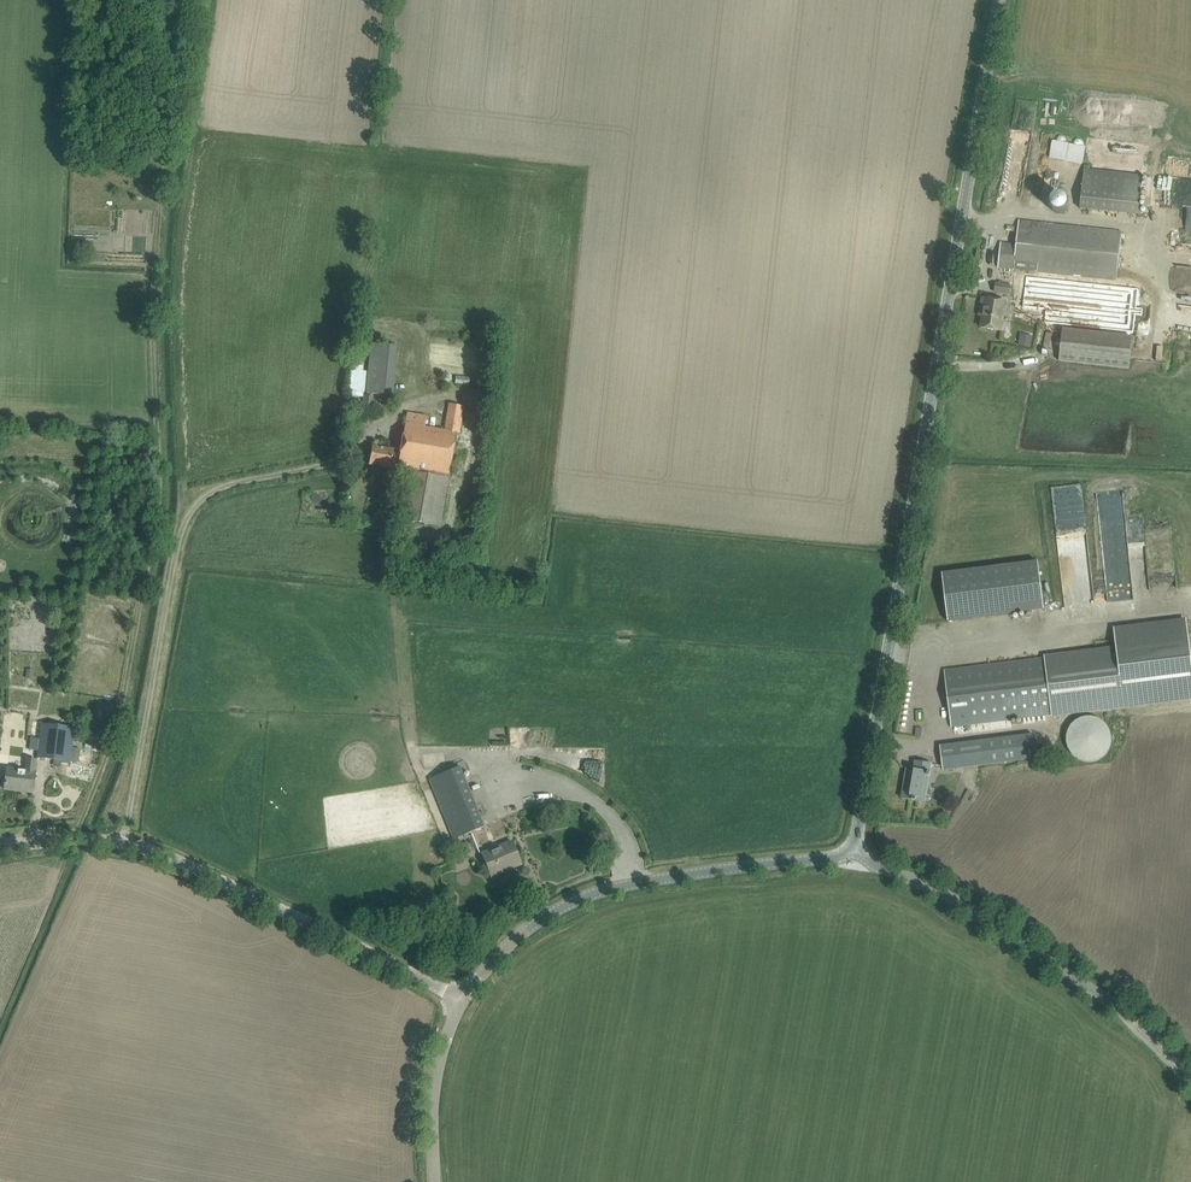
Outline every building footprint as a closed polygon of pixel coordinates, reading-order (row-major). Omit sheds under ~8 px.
[(1080,209),(1138,215),(1142,174),(1089,169),(1089,165),(1085,165),(1080,209)] [(1049,211),(1051,197),(1039,196),(1037,210),(1049,211)] [(1180,206),(1179,230),(1190,231),(1190,206),(1180,206)] [(1046,272),(1053,273),(1067,274),(1079,275),(1117,279),(1122,232),(1019,221),(1016,245),(1001,243),(998,267),(1026,270),(1037,271),(1046,272)] [(995,292),(1007,294),(1009,294),(1010,286),(996,283),(995,292)] [(968,325),(978,326),(980,296),(970,296),(968,325)] [(981,327),(993,329),(1001,331),(1006,302),(982,298),(981,308),(984,309),(981,327)] [(1032,311),(1040,316),(1046,307),(1037,302),(1032,311)] [(1059,360),(1129,368),(1133,336),(1063,329),(1059,360)] [(1021,335),(1019,344),(1030,347),(1032,337),(1021,335)] [(371,343),(367,381),(366,393),(390,395),(396,346),(371,343)] [(351,371),(349,390),(363,392),(365,372),(362,372),(355,371),(351,371)] [(363,410),(371,411),(373,396),(364,395),(363,410)] [(398,466),(409,468),(447,474),(454,432),(459,433),(463,406),(447,403),(443,429),(423,426),(425,416),(407,413),(399,456),(398,464),(398,466)] [(17,446),(18,460),(29,460),(29,446),(17,446)] [(391,463),(398,464),(399,456),(392,454),(393,450),(372,447),(369,465),(390,468),(391,463)] [(447,474),(409,468),(408,476),(400,520),(412,522),(438,526),(441,511),(447,474)] [(942,574),(948,622),(1044,610),(1038,562),(942,574)] [(1124,705),(1190,697),(1190,654),(1187,621),(1115,631),(1117,649),(1045,658),(1052,714),(1124,705)] [(1052,714),(1045,658),(945,671),(952,727),(1052,714)] [(98,684),(98,695),(110,696),(110,684),(98,684)] [(101,707),(107,708),(115,709),(116,701),(102,698),(101,707)] [(900,732),(911,732),(911,723),(906,723),(906,713),(899,713),(900,732)] [(1066,737),(1068,744),(1072,751),(1078,755),(1085,758),(1093,758),(1100,755),(1105,750),(1109,743),(1110,736),(1109,728),(1105,722),(1099,717),(1093,715),(1087,714),(1080,716),(1075,719),(1070,724),(1067,729),(1066,737)] [(105,719),(103,726),(110,728),(111,721),(105,719)] [(29,750),(38,750),(41,725),(32,724),(29,750)] [(41,725),(38,750),(37,758),(70,762),(74,728),(41,724),(41,725)] [(1034,735),(953,745),(941,746),(944,770),(1037,758),(1034,735)] [(915,761),(914,770),(913,773),(927,776),(929,776),(932,763),(915,761)] [(482,827),(458,767),(428,779),(453,839),(482,827)] [(7,768),(6,778),(4,790),(5,790),(5,788),(22,791),(22,792),(33,793),(35,772),(7,768)] [(913,773),(914,770),(909,769),(906,786),(904,786),(902,798),(923,802),(927,776),(913,773)] [(483,858),(486,865),(491,877),(505,871),(504,867),(519,860),(512,842),(491,850),(492,855),(483,858)]
